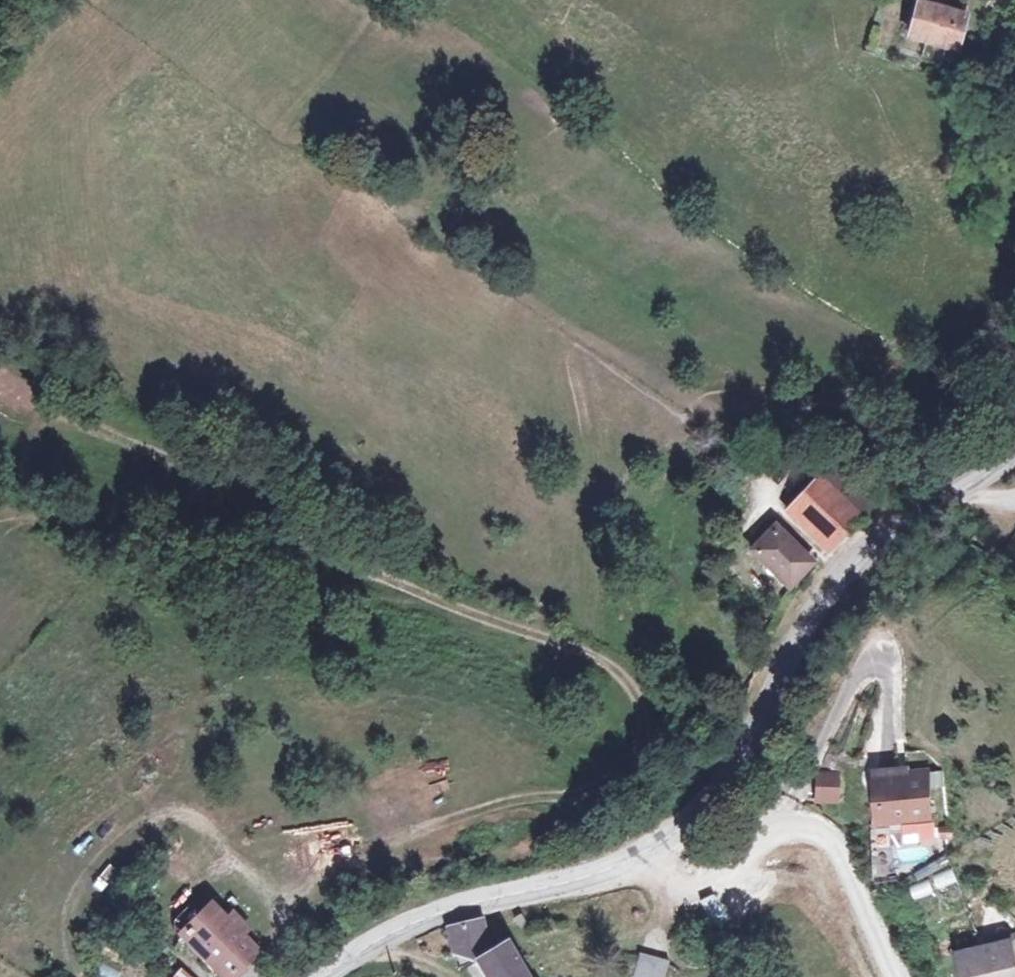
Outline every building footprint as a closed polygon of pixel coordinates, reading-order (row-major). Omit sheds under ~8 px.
[(910,0),(896,0),(886,41),(945,55),(956,11),(910,0)] [(861,518),(815,471),(773,512),(819,559),(861,518)] [(761,519),(734,556),(790,596),(816,559),(761,519)] [(922,763),(853,767),(856,828),(926,825),(922,763)] [(836,768),(807,770),(809,803),(838,801),(836,768)] [(217,897),(177,939),(218,976),(246,976),(272,949),(217,897)] [(463,959),(475,976),(520,976),(493,938),(463,959)] [(1003,938),(949,952),(955,976),(1013,976),(1003,938)] [(669,958),(639,951),(633,976),(664,976),(669,958)] [(181,962),(170,976),(200,976),(181,962)] [(120,972),(102,963),(96,976),(118,976),(120,972)]
